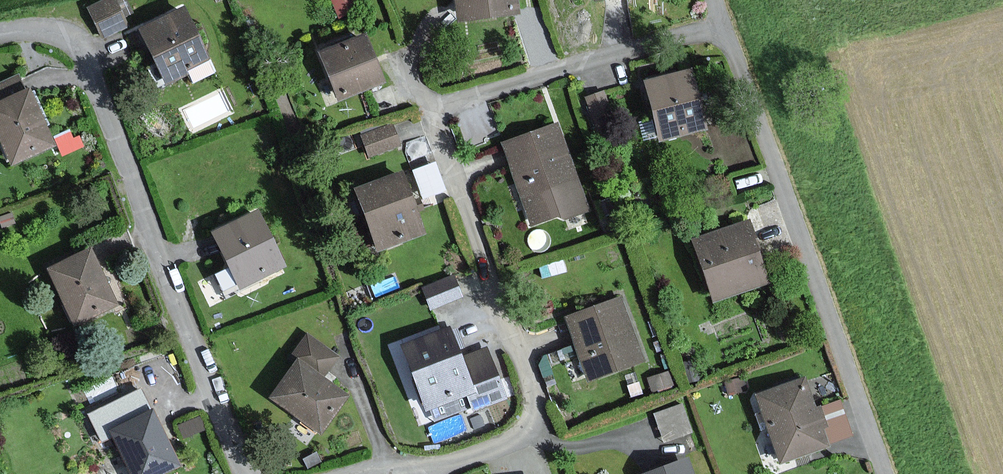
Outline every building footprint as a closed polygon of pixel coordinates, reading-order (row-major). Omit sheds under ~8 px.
[(91,8),(105,36),(127,25),(114,0),(107,0),(91,8)] [(459,20),(516,14),(514,0),(456,0),(459,20)] [(210,60),(182,5),(141,25),(156,54),(169,80),(210,60)] [(363,36),(323,52),(341,97),(382,80),(363,36)] [(690,70),(647,82),(664,142),(707,131),(690,70)] [(0,102),(0,131),(13,161),(54,144),(30,89),(0,102)] [(614,123),(603,93),(588,98),(599,128),(614,123)] [(392,125),(365,135),(371,153),(398,144),(392,125)] [(588,209),(557,126),(503,146),(535,229),(557,221),(588,209)] [(421,194),(445,187),(436,157),(412,164),(421,194)] [(404,172),(357,191),(381,251),(428,233),(404,172)] [(283,264),(258,212),(216,233),(242,285),(283,264)] [(750,223),(693,242),(714,304),(770,286),(750,223)] [(89,250),(51,266),(74,321),(112,306),(89,250)] [(224,289),(238,283),(229,264),(216,271),(224,289)] [(454,278),(426,289),(433,308),(462,296),(454,278)] [(622,298),(569,317),(590,379),(644,361),(622,298)] [(405,346),(426,406),(469,391),(475,408),(504,397),(487,349),(463,357),(453,329),(405,346)] [(321,433),(346,397),(321,380),(338,355),(307,334),(290,358),(297,363),(272,399),(321,433)] [(804,381),(760,398),(782,458),(827,441),(804,381)] [(104,441),(114,436),(132,473),(163,473),(181,466),(154,409),(151,410),(142,390),(91,414),(104,441)] [(679,399),(651,408),(661,437),(689,427),(679,399)] [(645,473),(695,473),(690,459),(645,473)]
